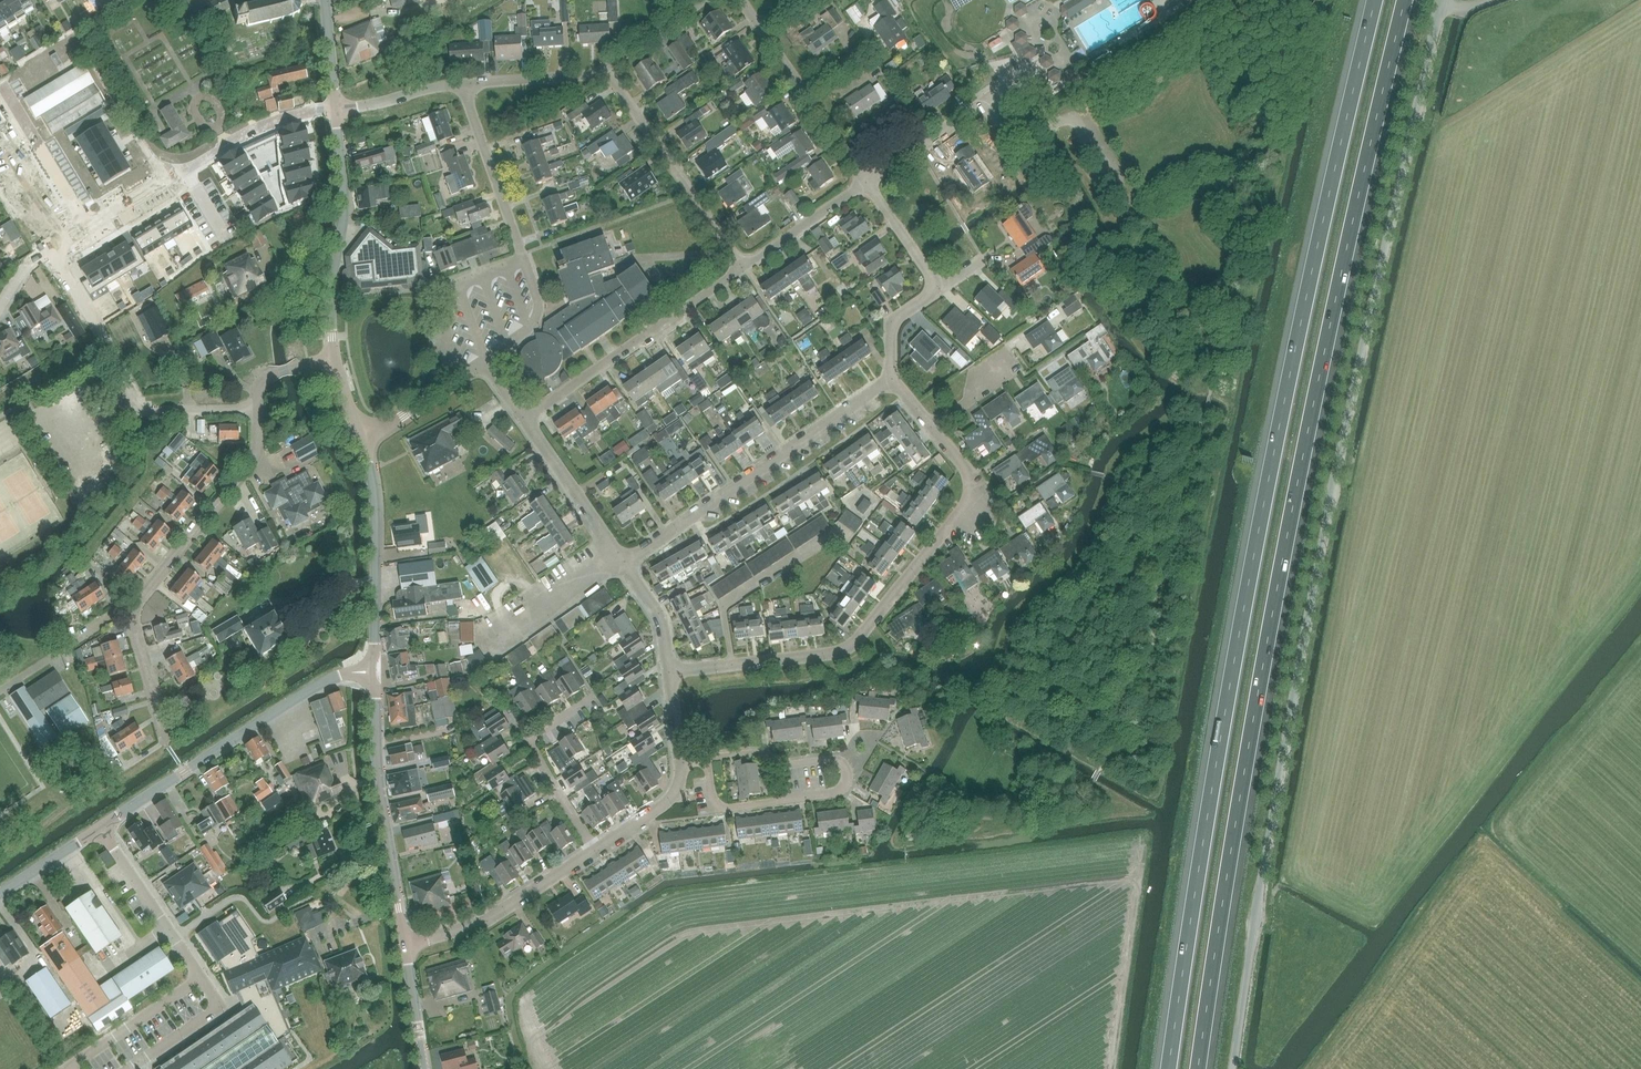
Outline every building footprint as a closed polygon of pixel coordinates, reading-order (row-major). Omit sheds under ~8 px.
[(24,13),(16,0),(9,0),(4,3),(16,23),(26,17),(24,13)] [(24,13),(33,8),(28,0),(16,0),(24,13)] [(194,14),(208,6),(220,0),(188,0),(187,1),(194,14)] [(231,0),(220,0),(208,6),(213,17),(235,6),(231,0)] [(302,6),(302,5),(299,5),(298,0),(300,0),(265,0),(242,6),(243,11),(233,13),(236,25),(246,23),(247,27),(269,22),(269,24),(272,23),(271,21),(280,19),(281,21),(283,21),(282,18),(291,16),(291,18),(293,18),(293,15),(297,12),(298,14),(300,12),(298,11),(300,7),(302,6)] [(420,1),(420,0),(390,0),(392,9),(420,1)] [(561,8),(561,15),(562,22),(562,23),(570,22),(569,8),(568,0),(561,0),(561,8)] [(609,20),(617,19),(616,0),(607,0),(609,20)] [(879,16),(883,22),(874,28),(889,50),(906,39),(901,31),(907,27),(902,18),(895,23),(891,17),(895,14),(886,0),(885,0),(874,8),(879,16)] [(1094,2),(1094,0),(1075,0),(1063,7),(1063,14),(1068,18),(1094,2)] [(8,28),(16,23),(4,3),(0,5),(0,15),(8,28)] [(1021,5),(1016,8),(1016,14),(1022,17),(1026,14),(1026,8),(1021,5)] [(329,12),(331,22),(343,19),(341,10),(329,12)] [(88,12),(80,17),(83,22),(91,17),(88,12)] [(708,35),(711,33),(716,40),(731,30),(718,12),(701,25),(708,35)] [(837,26),(828,12),(820,17),(826,25),(815,33),(811,28),(800,35),(804,41),(814,55),(837,39),(831,30),(837,26)] [(489,41),(490,46),(496,46),(497,59),(522,57),(521,37),(527,37),(527,27),(526,14),(518,15),(518,27),(515,28),(516,36),(495,37),(496,38),(492,38),(492,41),(489,41)] [(1013,19),(1008,22),(1008,28),(1013,31),(1018,28),(1018,22),(1013,19)] [(348,66),(384,53),(390,51),(381,27),(375,29),(372,21),(341,32),(344,40),(342,41),(348,66)] [(492,41),(492,38),(491,21),(480,21),(481,44),(451,46),(452,62),(484,60),(484,54),(490,54),(490,46),(489,41),(492,41)] [(550,21),(532,22),(532,31),(534,31),(535,47),(564,45),(563,28),(551,29),(550,21)] [(69,23),(62,27),(66,33),(73,29),(69,23)] [(40,26),(33,30),(36,35),(37,35),(43,31),(40,26)] [(581,44),(610,42),(609,26),(580,27),(581,44)] [(36,35),(33,30),(27,34),(30,40),(29,40),(36,51),(44,47),(37,35),(36,35)] [(1017,42),(1013,45),(1021,59),(1025,56),(1030,59),(1035,56),(1035,50),(1030,47),(1025,50),(1021,45),(1027,42),(1026,36),(1021,33),(1016,36),(1017,42)] [(677,41),(686,52),(695,46),(686,34),(677,41)] [(22,36),(15,40),(19,47),(25,42),(22,36)] [(724,51),(732,63),(727,66),(723,68),(729,81),(735,78),(734,76),(739,73),(748,67),(748,66),(753,63),(745,52),(746,51),(738,40),(724,51)] [(694,64),(686,52),(677,41),(677,42),(668,48),(684,71),(694,64)] [(5,52),(0,54),(0,57),(3,62),(9,59),(5,52)] [(55,54),(49,57),(56,68),(62,65),(55,54)] [(708,54),(696,63),(701,69),(713,61),(708,54)] [(1052,59),(1046,57),(1042,59),(1042,65),(1047,68),(1052,65),(1052,59)] [(658,72),(649,60),(635,69),(644,82),(643,83),(648,91),(665,79),(659,71),(658,72)] [(893,61),(885,66),(890,73),(897,68),(893,61)] [(36,120),(41,117),(51,134),(106,102),(83,64),(24,100),(36,120)] [(293,82),(307,78),(304,66),(267,76),(270,87),(256,90),(259,101),(272,98),(271,95),(281,92),(279,86),(293,82)] [(1077,73),(1072,70),(1067,73),(1067,79),(1072,82),(1077,79),(1077,73)] [(664,91),(668,97),(657,105),(668,120),(686,108),(677,95),(699,80),(693,71),(664,91)] [(1060,74),(1055,71),(1050,73),(1050,79),(1055,82),(1060,79),(1060,74)] [(745,84),(749,89),(745,92),(755,107),(756,106),(758,109),(762,106),(760,103),(773,94),(765,83),(767,82),(761,73),(745,84)] [(947,93),(954,88),(946,77),(939,82),(940,84),(917,100),(927,114),(950,98),(947,93)] [(739,78),(727,87),(733,94),(744,86),(739,78)] [(880,100),(881,102),(888,98),(878,84),(873,88),(871,85),(853,97),(852,96),(844,101),(856,117),(855,116),(862,111),(863,112),(880,100)] [(739,91),(733,95),(742,108),(748,104),(739,91)] [(291,96),(265,101),(268,113),(279,111),(279,112),(293,108),(291,96)] [(582,106),(568,116),(572,121),(582,114),(593,129),(612,116),(601,101),(585,111),(582,106)] [(763,107),(752,114),(757,121),(762,118),(771,131),(778,126),(782,132),(796,122),(782,103),(769,113),(774,121),(773,122),(763,107)] [(707,105),(704,108),(690,117),(694,122),(677,134),(687,149),(706,137),(696,121),(711,111),(707,105)] [(172,106),(161,113),(172,131),(160,138),(166,149),(189,136),(182,125),(172,106)] [(102,109),(98,111),(101,117),(106,114),(102,109)] [(93,114),(96,120),(101,117),(98,111),(93,114)] [(449,120),(446,111),(429,117),(429,118),(422,120),(426,132),(433,130),(437,142),(451,137),(445,121),(449,120)] [(92,123),(96,120),(93,114),(88,117),(92,123)] [(87,126),(92,123),(88,117),(83,120),(87,126)] [(82,129),(87,126),(83,120),(79,123),(82,129)] [(744,120),(736,125),(741,132),(746,129),(746,124),(744,120)] [(77,131),(82,129),(79,123),(74,126),(77,131)] [(713,152),(697,163),(708,178),(726,166),(716,151),(726,144),(725,142),(740,131),(735,124),(706,143),(713,152)] [(281,151),(277,152),(281,151),(282,154),(284,163),(285,167),(282,167),(283,169),(286,181),(287,185),(284,186),(284,188),(287,197),(289,205),(292,204),(305,200),(311,199),(310,198),(313,198),(309,180),(312,180),(311,176),(312,174),(311,170),(309,169),(307,162),(310,161),(305,144),(308,143),(303,125),(300,125),(282,130),(279,131),(279,132),(281,138),(283,148),(280,149),(281,151)] [(73,134),(77,131),(74,126),(69,129),(73,134)] [(81,138),(77,140),(78,141),(104,184),(128,170),(102,127),(101,126),(100,126),(95,129),(91,132),(86,135),(81,138)] [(68,137),(73,134),(69,129),(64,131),(68,137)] [(791,134),(771,148),(776,156),(787,148),(790,151),(794,148),(801,158),(774,177),(778,182),(808,162),(804,156),(814,149),(801,130),(792,137),(791,134)] [(634,150),(623,134),(617,138),(612,131),(587,149),(592,156),(601,150),(607,158),(611,155),(616,162),(634,150)] [(553,135),(539,140),(523,146),(528,159),(544,153),(541,145),(555,141),(553,135)] [(0,145),(0,161),(2,165),(21,153),(12,138),(0,145)] [(418,155),(436,149),(433,141),(416,147),(418,155)] [(758,141),(753,145),(757,151),(762,147),(758,141)] [(974,193),(989,182),(972,156),(974,155),(969,146),(956,155),(961,163),(957,165),(969,182),(967,184),(974,193)] [(381,149),(353,157),(357,169),(384,162),(386,167),(395,165),(393,156),(395,156),(392,147),(381,150),(381,149)] [(403,148),(401,155),(410,157),(412,150),(403,148)] [(557,148),(550,150),(552,156),(560,153),(557,148)] [(221,160),(218,162),(255,223),(258,222),(262,220),(274,213),(277,211),(275,208),(273,205),(269,198),(265,191),(260,183),(256,176),(251,168),(247,161),(243,155),(240,149),(237,151),(237,150),(221,160)] [(473,186),(473,185),(463,157),(458,158),(455,150),(441,155),(444,163),(447,162),(452,177),(445,179),(451,196),(458,193),(458,191),(473,186)] [(582,153),(587,160),(592,157),(587,150),(582,153)] [(532,171),(549,166),(544,153),(528,159),(532,171)] [(822,160),(808,170),(814,180),(809,184),(814,192),(834,178),(822,160)] [(562,161),(549,166),(532,171),(537,184),(553,178),(550,171),(564,166),(562,161)] [(630,200),(638,195),(656,183),(646,168),(631,178),(627,172),(616,180),(630,200)] [(728,208),(743,199),(745,203),(749,200),(746,196),(747,196),(736,181),(744,176),(740,170),(725,180),(729,185),(718,193),(728,208)] [(35,187),(25,171),(3,184),(13,200),(11,202),(16,210),(29,202),(24,194),(35,187)] [(589,177),(579,180),(581,187),(591,184),(589,177)] [(381,199),(389,198),(386,184),(355,189),(359,210),(376,207),(374,195),(380,194),(381,199)] [(793,206),(800,202),(792,190),(785,195),(793,206)] [(572,191),(543,201),(548,214),(563,208),(561,200),(574,196),(572,191)] [(784,191),(771,192),(772,213),(784,212),(784,191)] [(749,215),(738,222),(748,238),(771,222),(767,215),(762,218),(756,210),(769,201),(764,194),(744,207),(749,215)] [(595,198),(590,201),(592,206),(598,204),(595,198)] [(563,208),(548,214),(552,227),(568,221),(566,214),(579,209),(577,203),(563,208)] [(461,205),(442,212),(444,219),(456,215),(458,221),(469,218),(471,224),(488,218),(486,211),(487,210),(488,209),(487,205),(486,204),(484,205),(483,204),(473,207),(463,211),(461,205)] [(400,218),(420,217),(419,205),(399,207),(400,218)] [(1038,241),(1025,222),(1033,217),(1033,214),(1027,205),(1023,205),(1016,209),(1015,213),(1017,215),(1003,225),(1019,249),(1019,248),(1023,254),(1039,243),(1043,249),(1053,242),(1049,237),(1045,236),(1038,241)] [(181,208),(171,214),(182,233),(193,227),(181,208)] [(852,212),(838,223),(843,230),(845,228),(854,241),(870,230),(866,224),(867,223),(867,221),(865,218),(863,217),(862,218),(861,217),(857,219),(852,212)] [(171,214),(161,220),(173,239),(182,233),(171,214)] [(26,250),(38,244),(22,215),(10,221),(26,250)] [(161,220),(151,226),(163,245),(173,239),(161,220)] [(151,226),(142,232),(153,251),(163,245),(151,226)] [(393,247),(368,227),(344,257),(347,283),(357,291),(416,284),(422,277),(419,244),(393,247)] [(491,231),(487,233),(485,227),(469,232),(477,255),(497,248),(491,231)] [(255,250),(267,245),(260,230),(248,236),(255,250)] [(142,232),(132,238),(143,257),(153,251),(142,232)] [(559,273),(567,297),(570,305),(569,305),(570,307),(544,324),(543,334),(535,335),(536,342),(534,342),(532,343),(528,344),(525,347),(522,352),(520,355),(519,359),(518,364),(519,368),(521,374),(523,377),(525,380),(528,382),(532,384),(535,385),(537,386),(540,386),(543,386),(546,385),(545,379),(551,377),(555,374),(559,370),(561,365),(562,362),(563,361),(564,361),(574,355),(582,350),(582,351),(621,325),(621,324),(658,298),(636,266),(616,280),(604,285),(599,272),(615,266),(605,236),(561,252),(565,264),(559,266),(561,272),(559,273)] [(827,237),(818,243),(826,255),(835,249),(827,237)] [(431,238),(423,239),(425,253),(433,252),(432,248),(431,238)] [(861,251),(855,255),(861,264),(862,264),(869,274),(887,263),(881,254),(885,252),(876,239),(860,250),(861,251)] [(468,240),(448,247),(449,249),(450,249),(455,263),(474,256),(468,240)] [(434,254),(434,255),(440,272),(456,266),(455,263),(450,249),(449,249),(448,247),(446,243),(436,246),(434,254)] [(1034,255),(1043,249),(1039,243),(1023,254),(1027,260),(1010,271),(1022,287),(1045,271),(1034,255)] [(118,250),(115,252),(128,274),(145,263),(134,246),(129,250),(125,244),(117,249),(118,250)] [(111,253),(103,258),(117,280),(128,274),(115,252),(111,254),(111,253)] [(234,298),(266,283),(258,268),(258,269),(253,259),(250,261),(246,252),(222,264),(226,272),(224,273),(222,275),(234,298)] [(836,269),(849,260),(845,254),(832,263),(836,269)] [(805,257),(794,265),(811,290),(816,287),(807,274),(813,269),(805,257)] [(96,263),(93,265),(106,287),(117,280),(103,258),(96,262),(96,263)] [(86,266),(80,270),(87,280),(81,284),(89,297),(106,287),(93,265),(90,267),(89,266),(87,267),(86,266)] [(811,290),(794,265),(783,273),(791,285),(798,280),(807,293),(811,290)] [(903,291),(899,285),(905,281),(896,267),(879,279),(888,293),(892,298),(903,291)] [(783,273),(772,280),(780,292),(791,285),(783,273)] [(780,292),(772,280),(761,288),(769,300),(780,292)] [(182,292),(175,295),(183,310),(189,307),(190,307),(211,296),(203,281),(182,292)] [(1005,295),(1001,299),(987,286),(974,299),(995,320),(1002,314),(995,309),(1002,301),(1012,311),(1017,306),(1005,295)] [(151,287),(140,294),(144,300),(155,293),(151,287)] [(880,306),(886,301),(878,290),(872,295),(880,306)] [(138,292),(131,296),(137,306),(144,301),(144,300),(140,294),(138,292)] [(789,295),(785,298),(789,305),(793,301),(789,295)] [(1078,302),(1073,295),(1063,302),(1068,308),(1078,302)] [(741,306),(752,322),(758,330),(761,327),(766,328),(770,326),(771,321),(768,317),(764,316),(762,315),(768,311),(758,296),(753,300),(752,298),(741,306)] [(784,308),(789,305),(785,298),(780,301),(784,308)] [(1078,302),(1064,311),(1069,319),(1083,309),(1078,302)] [(21,316),(15,320),(24,335),(41,325),(44,331),(60,321),(52,308),(41,315),(33,303),(19,312),(21,316)] [(66,303),(57,310),(76,341),(86,334),(66,303)] [(1039,313),(1043,319),(1054,311),(1050,305),(1039,313)] [(752,322),(741,306),(730,313),(742,329),(752,322)] [(157,307),(137,317),(151,344),(171,334),(157,307)] [(955,308),(942,322),(957,337),(956,339),(963,346),(978,331),(982,326),(973,317),(968,321),(955,308)] [(742,329),(730,313),(720,321),(731,337),(730,337),(734,342),(742,337),(738,332),(742,329)] [(814,323),(821,332),(827,328),(820,318),(814,323)] [(731,337),(720,321),(709,328),(720,344),(730,337),(731,337)] [(1048,354),(1051,352),(1062,344),(1048,322),(1025,337),(1033,349),(1044,341),(1047,345),(1044,347),(1048,354)] [(1001,337),(989,326),(981,334),(993,345),(1001,337)] [(1102,326),(1086,336),(1090,343),(1069,358),(1077,369),(1079,368),(1082,373),(1091,367),(1095,372),(1112,361),(1112,360),(1115,358),(1104,341),(1100,343),(1098,339),(1107,333),(1102,326)] [(6,363),(20,354),(22,358),(31,353),(22,339),(17,342),(9,329),(0,335),(0,356),(2,355),(6,363)] [(216,332),(201,339),(208,354),(221,347),(224,352),(227,350),(234,363),(240,360),(241,362),(252,356),(248,347),(246,348),(236,329),(219,338),(216,332)] [(909,344),(915,350),(910,356),(918,365),(924,359),(932,367),(938,361),(933,356),(940,350),(946,356),(951,350),(936,336),(932,341),(922,331),(909,344)] [(63,337),(69,346),(75,343),(69,333),(63,337)] [(843,337),(848,343),(852,349),(860,362),(871,354),(863,341),(857,345),(848,333),(843,337)] [(698,335),(688,343),(703,364),(713,357),(711,353),(709,351),(707,348),(698,335)] [(848,343),(843,337),(839,340),(843,346),(848,343)] [(185,343),(191,358),(201,354),(195,339),(185,343)] [(703,364),(688,343),(677,350),(692,372),(693,371),(697,369),(703,364)] [(770,346),(760,354),(764,359),(774,352),(770,346)] [(826,348),(821,352),(826,359),(831,355),(826,348)] [(860,362),(852,349),(841,357),(849,369),(860,362)] [(959,349),(956,352),(968,363),(971,360),(959,349)] [(829,364),(826,359),(821,352),(817,355),(825,367),(818,372),(827,385),(838,377),(829,364)] [(35,357),(28,360),(32,368),(39,364),(35,357)] [(666,357),(656,365),(671,387),(681,380),(683,383),(689,379),(676,361),(671,364),(666,357)] [(849,369),(841,357),(829,364),(838,377),(849,369)] [(671,387),(656,365),(645,372),(656,388),(660,395),(671,387)] [(1070,368),(1048,383),(1054,392),(1050,395),(1056,403),(1057,405),(1065,399),(1060,392),(1067,388),(1074,398),(1085,390),(1070,368)] [(561,374),(560,380),(562,383),(569,378),(564,370),(561,374)] [(656,388),(645,372),(634,380),(648,400),(654,396),(654,395),(651,391),(656,388)] [(698,373),(690,379),(700,393),(708,387),(698,373)] [(732,373),(717,383),(721,390),(736,379),(732,373)] [(796,374),(791,378),(808,402),(819,395),(810,382),(804,386),(796,374)] [(808,402),(791,378),(786,381),(795,393),(788,397),(797,410),(808,402)] [(648,400),(634,380),(623,387),(638,409),(649,401),(648,400)] [(1037,384),(1015,399),(1023,411),(1034,404),(1041,414),(1052,406),(1056,403),(1050,395),(1046,398),(1037,384)] [(608,387),(597,395),(615,422),(622,417),(613,404),(618,401),(608,387)] [(774,389),(769,393),(786,418),(797,410),(788,397),(782,401),(774,389)] [(786,418),(769,393),(765,396),(773,408),(766,413),(775,426),(786,418)] [(1009,424),(1010,424),(1013,429),(1022,423),(1018,418),(1020,417),(1005,394),(983,409),(991,422),(1002,414),(1009,424)] [(590,408),(585,412),(597,430),(600,423),(607,419),(611,425),(615,422),(597,395),(586,403),(590,408)] [(716,410),(722,417),(721,417),(734,435),(733,435),(742,448),(753,441),(741,423),(736,427),(728,417),(730,415),(723,405),(716,410)] [(679,419),(688,413),(684,407),(675,413),(679,419)] [(762,407),(758,409),(762,416),(766,413),(762,407)] [(741,412),(736,415),(741,423),(753,441),(764,433),(759,426),(764,422),(755,408),(750,411),(753,416),(746,420),(746,418),(745,418),(741,412)] [(582,441),(597,430),(585,412),(581,415),(577,410),(566,418),(582,441)] [(655,424),(645,410),(636,416),(650,436),(664,427),(664,428),(667,426),(664,423),(660,426),(660,427),(657,429),(654,424),(655,424)] [(991,427),(981,412),(973,417),(980,429),(964,440),(972,452),(983,445),(989,455),(1001,447),(988,429),(991,427)] [(667,426),(678,419),(674,413),(663,420),(667,426)] [(459,414),(409,441),(415,453),(414,453),(419,464),(420,463),(426,474),(460,457),(455,448),(456,447),(449,434),(465,425),(459,414)] [(885,424),(888,429),(883,433),(881,431),(875,436),(881,444),(887,439),(893,435),(906,425),(898,414),(885,424)] [(506,418),(502,421),(510,431),(514,428),(506,418)] [(566,418),(555,425),(564,439),(571,434),(582,450),(586,448),(582,441),(566,418)] [(914,435),(906,425),(893,435),(901,446),(914,435)] [(218,440),(238,440),(238,426),(209,426),(209,434),(218,434),(218,440)] [(494,427),(489,433),(495,438),(500,432),(494,427)] [(504,428),(500,432),(505,437),(509,433),(504,428)] [(722,443),(731,456),(742,448),(733,435),(727,440),(719,428),(714,430),(722,443)] [(1072,431),(1066,435),(1070,441),(1075,437),(1072,431)] [(658,434),(654,437),(658,444),(662,441),(658,434)] [(914,436),(914,435),(901,446),(905,451),(893,460),(896,465),(922,446),(919,442),(921,441),(921,439),(918,435),(916,434),(914,436)] [(706,451),(715,445),(708,435),(699,441),(706,451)] [(857,444),(867,458),(878,450),(868,436),(857,444)] [(1023,452),(1019,454),(1024,462),(1028,460),(1031,464),(1042,456),(1049,466),(1059,459),(1044,436),(1022,451),(1023,452)] [(292,447),(299,460),(315,450),(309,438),(292,447)] [(635,439),(630,442),(634,448),(639,444),(635,439)] [(891,443),(887,439),(881,444),(884,448),(891,443)] [(620,440),(606,445),(609,454),(623,449),(620,440)] [(172,442),(168,447),(175,453),(179,447),(172,442)] [(731,456),(722,443),(711,450),(720,463),(731,456)] [(857,444),(846,452),(856,465),(863,461),(875,477),(879,474),(875,468),(867,458),(857,444)] [(930,457),(922,446),(896,465),(900,470),(912,461),(917,467),(930,457)] [(629,464),(644,455),(638,447),(624,456),(629,464)] [(599,463),(608,455),(602,449),(593,457),(599,463)] [(686,451),(681,454),(685,459),(698,478),(709,471),(701,458),(705,456),(700,449),(690,457),(686,451)] [(850,470),(856,465),(846,452),(835,460),(845,473),(852,483),(856,489),(861,485),(850,470)] [(1076,462),(1078,454),(1070,453),(1068,460),(1076,462)] [(1019,454),(1018,454),(1015,457),(993,471),(1001,483),(1012,476),(1019,486),(1030,479),(1020,465),(1024,462),(1019,454)] [(203,467),(197,473),(209,483),(218,472),(206,463),(207,461),(201,456),(196,461),(203,467)] [(675,458),(670,462),(674,467),(687,486),(698,478),(685,459),(679,464),(675,458)] [(834,481),(845,473),(835,460),(824,468),(834,481)] [(619,463),(613,467),(616,472),(622,468),(619,463)] [(662,463),(657,466),(664,476),(676,494),(687,486),(674,467),(668,471),(662,463)] [(879,465),(875,468),(879,474),(884,471),(879,465)] [(168,466),(165,470),(171,475),(174,471),(168,466)] [(651,470),(643,476),(653,491),(656,489),(665,501),(676,494),(664,476),(658,480),(651,470)] [(501,471),(491,478),(493,481),(491,483),(497,490),(502,486),(514,504),(529,494),(521,483),(522,482),(519,477),(517,478),(517,477),(508,482),(501,471)] [(919,471),(916,476),(940,494),(948,484),(935,473),(930,479),(919,471)] [(273,489),(264,494),(272,509),(277,507),(284,521),(288,519),(293,527),(308,518),(306,514),(319,507),(317,503),(325,498),(317,483),(313,485),(305,472),(295,478),(296,481),(289,485),(285,477),(271,485),(273,489)] [(209,483),(197,473),(191,480),(185,475),(181,480),(187,485),(188,484),(200,494),(209,483)] [(1074,497),(1064,481),(1068,478),(1065,473),(1060,476),(1059,474),(1037,489),(1045,501),(1056,494),(1063,504),(1074,497)] [(819,475),(807,482),(824,510),(829,507),(821,494),(828,490),(819,475)] [(940,494),(916,476),(912,480),(923,488),(918,495),(932,505),(940,494)] [(885,485),(890,489),(898,479),(896,477),(885,485)] [(634,493),(640,489),(632,478),(626,482),(634,493)] [(601,492),(612,485),(608,479),(597,487),(601,492)] [(807,482),(796,489),(805,503),(811,500),(815,507),(816,506),(820,512),(824,510),(807,482)] [(856,489),(852,483),(848,485),(852,492),(856,489)] [(885,485),(881,490),(886,494),(890,489),(885,485)] [(163,487),(160,491),(167,497),(170,492),(163,487)] [(796,489),(785,496),(802,525),(808,521),(799,507),(805,503),(796,489)] [(632,490),(621,498),(625,504),(634,517),(645,510),(632,490)] [(163,501),(167,497),(160,491),(156,495),(163,501)] [(182,492),(173,503),(185,512),(194,502),(182,492)] [(903,492),(899,497),(923,516),(932,505),(918,495),(915,500),(909,496),(908,496),(903,492)] [(799,527),(802,525),(785,496),(773,503),(782,518),(789,513),(794,522),(795,521),(799,527)] [(531,506),(535,511),(522,520),(522,521),(525,526),(533,521),(539,517),(552,508),(544,497),(531,506)] [(923,516),(899,497),(896,501),(902,505),(902,506),(907,510),(902,517),(915,527),(923,516)] [(864,501),(863,502),(857,511),(863,516),(871,505),(864,501)] [(185,512),(173,503),(164,513),(176,523),(185,512)] [(634,517),(625,504),(614,511),(618,517),(616,518),(616,521),(621,528),(624,529),(632,523),(632,521),(631,520),(634,517)] [(1026,530),(1028,529),(1031,533),(1038,529),(1035,524),(1037,523),(1044,533),(1055,526),(1040,504),(1018,518),(1026,530)] [(759,512),(755,515),(772,543),(778,540),(769,525),(775,522),(766,508),(765,506),(763,506),(758,509),(758,510),(759,512)] [(560,519),(552,508),(539,517),(542,522),(547,529),(560,519)] [(838,522),(844,526),(852,515),(846,511),(838,522)] [(772,543),(755,515),(743,522),(752,536),(760,531),(769,546),(772,543)] [(857,519),(852,515),(844,526),(849,530),(857,519)] [(142,526),(149,532),(160,542),(169,531),(158,521),(153,527),(139,516),(135,520),(142,526)] [(419,524),(395,528),(398,547),(422,544),(420,533),(429,532),(427,516),(418,517),(419,524)] [(823,517),(817,521),(824,532),(829,528),(823,517)] [(568,531),(560,519),(547,529),(551,534),(554,539),(555,540),(568,531)] [(862,523),(857,519),(849,530),(854,534),(862,523)] [(139,531),(142,526),(135,520),(132,525),(139,531)] [(234,527),(235,528),(233,529),(245,550),(258,543),(264,553),(276,546),(267,529),(257,534),(249,520),(242,524),(241,522),(239,522),(234,524),(234,527)] [(483,524),(486,531),(494,527),(491,520),(483,524)] [(533,521),(525,526),(527,528),(529,532),(537,526),(533,521)] [(824,532),(817,521),(811,525),(818,535),(824,532)] [(892,535),(905,545),(914,534),(900,524),(896,529),(885,521),(881,526),(887,531),(892,535)] [(741,543),(752,536),(743,522),(732,529),(741,543)] [(818,535),(811,525),(806,528),(813,539),(818,535)] [(887,531),(881,526),(878,530),(884,535),(887,531)] [(813,539),(806,528),(800,532),(807,542),(813,539)] [(732,529),(720,536),(729,550),(736,546),(746,562),(751,559),(746,552),(741,543),(732,529)] [(281,541),(285,539),(282,530),(277,532),(281,541)] [(576,542),(568,531),(555,540),(554,539),(549,543),(541,548),(544,553),(545,554),(558,545),(563,551),(576,542)] [(160,542),(149,532),(140,542),(152,552),(160,542)] [(807,542),(800,532),(795,535),(802,546),(807,542)] [(802,546),(795,535),(789,539),(796,550),(802,546)] [(897,555),(905,545),(892,535),(884,545),(897,555)] [(1026,565),(1037,557),(1023,535),(1000,550),(1009,562),(1019,555),(1026,565)] [(495,536),(491,539),(500,552),(505,549),(495,536)] [(738,565),(729,550),(720,536),(709,543),(718,557),(725,552),(735,568),(738,565)] [(545,537),(537,543),(541,548),(549,543),(545,538),(545,537)] [(211,540),(202,551),(236,578),(238,580),(241,576),(228,565),(219,557),(224,551),(211,540)] [(787,541),(781,544),(788,555),(793,551),(787,541)] [(866,546),(865,547),(871,552),(872,551),(875,547),(869,542),(866,546)] [(445,543),(430,545),(431,556),(447,554),(445,543)] [(699,544),(688,550),(697,568),(703,564),(702,561),(707,559),(699,544)] [(788,555),(781,544),(776,548),(783,558),(788,555)] [(115,545),(111,550),(118,555),(122,551),(115,545)] [(884,545),(877,555),(876,556),(889,566),(897,555),(884,545)] [(871,552),(865,547),(862,551),(868,555),(867,557),(872,560),(868,566),(881,577),(889,566),(876,556),(877,555),(872,551),(871,552)] [(783,558),(776,548),(770,551),(777,562),(783,558)] [(950,559),(936,568),(944,580),(955,572),(962,583),(967,590),(978,583),(974,578),(978,576),(973,568),(969,570),(963,562),(966,560),(957,548),(949,553),(954,560),(951,561),(950,559)] [(509,549),(500,555),(504,560),(513,555),(509,549)] [(751,549),(746,552),(751,559),(756,556),(751,549)] [(115,560),(118,555),(111,550),(108,554),(115,560)] [(134,550),(125,561),(137,571),(145,560),(134,550)] [(697,568),(688,550),(676,557),(683,571),(685,571),(687,574),(697,568)] [(994,551),(973,565),(980,577),(985,584),(989,581),(984,574),(991,570),(998,580),(1009,573),(1000,559),(1003,556),(999,550),(996,553),(994,551)] [(236,578),(202,551),(193,562),(206,573),(212,566),(232,583),(236,578)] [(777,562),(770,551),(765,555),(772,566),(777,562)] [(556,555),(545,563),(549,568),(560,561),(556,555)] [(772,566),(765,555),(759,559),(766,569),(772,566)] [(480,557),(465,568),(482,593),(483,593),(498,583),(480,557)] [(523,563),(529,570),(536,564),(529,557),(523,563)] [(683,571),(676,557),(664,563),(672,578),(673,577),(683,571)] [(93,559),(88,564),(96,572),(101,567),(93,559)] [(766,569),(759,559),(754,562),(761,573),(766,569)] [(137,571),(125,561),(116,572),(128,581),(137,571)] [(425,604),(461,599),(459,583),(436,586),(433,561),(400,565),(403,590),(401,591),(399,592),(398,594),(397,596),(398,601),(394,602),(396,619),(427,615),(425,604)] [(761,573),(754,562),(748,566),(755,577),(761,573)] [(672,578),(664,563),(652,570),(660,584),(669,579),(671,584),(675,582),(673,577),(672,578)] [(724,575),(717,563),(711,566),(715,574),(705,580),(708,585),(718,579),(724,575)] [(835,566),(833,569),(843,577),(843,576),(846,572),(836,564),(835,566)] [(745,568),(740,571),(747,582),(752,578),(745,568)] [(82,569),(75,577),(92,605),(104,597),(95,583),(88,588),(82,579),(86,576),(82,569)] [(188,569),(178,580),(201,599),(205,595),(196,586),(201,580),(188,569)] [(747,582),(740,571),(734,575),(741,585),(747,582)] [(846,572),(843,576),(854,585),(853,586),(867,596),(876,584),(863,574),(859,580),(853,576),(852,576),(846,572)] [(697,577),(700,584),(706,582),(702,574),(697,577)] [(741,585),(734,575),(729,578),(736,589),(741,585)] [(843,577),(840,581),(845,585),(851,589),(846,595),(845,596),(859,607),(867,596),(853,586),(854,585),(843,576),(843,577)] [(92,605),(75,577),(71,583),(78,595),(71,599),(80,613),(92,605)] [(220,577),(214,584),(226,594),(232,587),(220,577)] [(736,589),(729,578),(723,582),(730,593),(736,589)] [(178,580),(169,591),(183,602),(188,596),(209,613),(213,609),(201,599),(178,580)] [(647,583),(652,593),(657,591),(652,580),(647,583)] [(940,609),(951,602),(937,580),(914,595),(922,606),(933,599),(940,609)] [(690,581),(678,587),(682,593),(694,588),(690,581)] [(730,593),(723,582),(718,585),(725,596),(730,593)] [(725,596),(718,585),(712,589),(718,600),(725,596)] [(702,595),(690,601),(687,595),(672,602),(677,614),(700,603),(711,596),(705,586),(698,589),(702,595)] [(670,599),(682,593),(678,587),(667,592),(670,599)] [(604,589),(598,593),(607,605),(612,601),(604,589)] [(826,591),(823,594),(827,597),(826,598),(837,607),(851,617),(859,607),(845,596),(842,601),(837,597),(836,598),(830,593),(830,594),(826,591)] [(607,605),(598,593),(593,597),(601,609),(607,605)] [(715,602),(711,596),(700,603),(677,614),(683,626),(698,618),(695,612),(704,608),(703,607),(708,605),(708,606),(715,602)] [(601,609),(593,597),(587,601),(595,613),(601,609)] [(826,598),(823,602),(829,606),(829,607),(834,611),(829,618),(843,628),(851,617),(837,607),(826,598)] [(775,607),(774,599),(758,601),(760,617),(769,616),(768,608),(775,607)] [(595,613),(587,601),(582,605),(590,616),(595,613)] [(814,605),(807,606),(811,637),(824,636),(822,619),(815,620),(814,605)] [(753,606),(747,607),(750,638),(764,636),(762,619),(755,620),(753,606)] [(811,637),(807,606),(800,607),(802,621),(796,622),(798,639),(811,637)] [(920,641),(933,633),(915,606),(893,620),(895,622),(888,626),(897,640),(904,636),(901,632),(912,625),(919,635),(917,636),(920,641)] [(586,619),(578,607),(572,611),(580,623),(586,619)] [(750,638),(747,607),(740,608),(742,622),(734,623),(736,639),(750,638)] [(207,617),(197,609),(191,616),(201,624),(207,617)] [(784,640),(781,609),(776,610),(776,617),(775,617),(776,624),(769,625),(771,642),(784,640)] [(786,609),(781,609),(784,640),(798,639),(796,622),(789,623),(788,616),(787,616),(786,609)] [(580,623),(572,611),(566,615),(574,627),(580,623)] [(187,614),(175,617),(177,624),(189,620),(187,614)] [(259,657),(289,640),(273,614),(244,630),(259,657)] [(611,616),(597,625),(608,641),(618,634),(623,641),(623,642),(635,634),(637,633),(624,614),(614,621),(611,616)] [(574,627),(566,615),(560,619),(568,631),(574,627)] [(237,617),(212,632),(219,644),(245,629),(237,617)] [(702,625),(698,618),(683,626),(689,638),(713,625),(714,626),(722,625),(721,619),(711,621),(702,625)] [(568,631),(560,619),(555,623),(563,635),(568,631)] [(180,631),(176,632),(174,627),(168,628),(167,624),(154,628),(158,644),(172,640),(182,637),(180,631)] [(559,637),(551,625),(546,629),(553,640),(559,637)] [(724,639),(722,625),(714,626),(713,625),(689,638),(695,650),(710,643),(707,636),(712,634),(715,633),(716,640),(724,639)] [(406,648),(405,642),(408,642),(407,636),(404,636),(402,627),(384,631),(389,654),(395,653),(395,650),(406,648)] [(553,640),(546,629),(540,633),(548,644),(553,640)] [(447,642),(446,632),(438,633),(440,644),(447,642)] [(548,644),(540,633),(535,637),(543,648),(548,644)] [(644,647),(635,634),(623,642),(623,641),(620,644),(626,654),(618,660),(624,668),(635,660),(646,653),(642,648),(644,647)] [(203,648),(207,645),(201,635),(197,637),(203,648)] [(543,648),(535,637),(530,640),(537,651),(543,648)] [(95,657),(83,660),(85,666),(122,656),(117,641),(101,646),(101,647),(93,649),(95,657)] [(180,652),(165,660),(172,672),(200,657),(203,655),(214,647),(212,643),(198,653),(197,652),(184,659),(180,652)] [(531,656),(523,645),(517,649),(525,660),(531,656)] [(525,660),(517,649),(512,653),(520,664),(525,660)] [(478,651),(477,651),(466,659),(470,664),(481,656),(478,651)] [(392,669),(410,665),(407,652),(389,656),(392,669)] [(520,664),(512,653),(506,657),(514,668),(520,664)] [(594,654),(588,658),(591,662),(597,658),(594,654)] [(126,671),(122,656),(85,666),(87,673),(104,668),(103,666),(106,665),(109,675),(126,671)] [(485,662),(481,656),(470,664),(474,670),(485,662)] [(200,657),(172,672),(176,680),(179,684),(194,676),(191,670),(203,663),(200,657)] [(627,681),(619,686),(614,690),(619,698),(635,687),(646,680),(642,675),(644,674),(635,660),(624,668),(620,670),(627,681)] [(461,661),(449,663),(452,677),(464,674),(461,661)] [(489,667),(485,662),(474,670),(478,675),(489,667)] [(557,683),(564,693),(567,699),(581,690),(580,688),(585,685),(571,662),(562,668),(567,676),(557,683)] [(410,665),(392,669),(394,682),(418,677),(415,664),(410,665)] [(446,665),(431,667),(432,673),(436,673),(437,678),(448,676),(446,665)] [(519,686),(510,692),(525,715),(539,706),(538,704),(543,701),(536,691),(520,665),(511,671),(518,681),(516,682),(519,686)] [(558,696),(564,693),(557,683),(549,671),(541,676),(547,684),(536,691),(543,701),(546,707),(560,698),(558,696)] [(9,697),(34,734),(42,746),(56,737),(39,712),(68,693),(55,673),(26,692),(23,687),(9,697)] [(439,701),(431,702),(435,720),(457,716),(449,678),(435,681),(437,691),(439,701)] [(128,680),(105,687),(101,689),(102,695),(114,691),(116,698),(132,693),(128,680)] [(643,700),(635,687),(619,698),(626,708),(617,713),(623,721),(645,707),(641,702),(643,700)] [(437,691),(429,692),(431,702),(439,701),(437,691)] [(335,720),(341,718),(339,711),(345,709),(340,692),(326,697),(327,697),(310,703),(324,745),(342,739),(335,720)] [(388,696),(390,710),(414,707),(412,692),(388,696)] [(859,717),(874,719),(875,699),(861,697),(861,696),(856,695),(855,702),(863,703),(862,706),(860,706),(859,717)] [(70,696),(46,712),(63,738),(88,722),(70,696)] [(890,700),(875,699),(874,719),(889,720),(890,709),(887,709),(887,705),(895,706),(896,700),(890,699),(890,700)] [(125,707),(112,711),(114,717),(127,713),(125,707)] [(417,727),(414,707),(390,710),(392,724),(401,723),(402,728),(417,727)] [(637,724),(643,734),(647,733),(659,725),(650,711),(648,712),(645,707),(623,721),(628,730),(637,724)] [(467,718),(473,713),(469,708),(463,712),(467,718)] [(486,726),(493,737),(495,735),(509,726),(500,713),(498,714),(495,708),(473,723),(478,732),(486,726)] [(897,719),(902,734),(921,727),(917,714),(918,713),(917,708),(910,710),(912,717),(909,718),(908,716),(897,719)] [(841,716),(826,718),(829,738),(844,736),(843,725),(840,725),(840,722),(847,721),(846,714),(841,715),(841,716)] [(801,718),(787,720),(789,740),(804,738),(803,727),(800,727),(799,724),(807,723),(806,720),(807,720),(806,716),(801,717),(801,718)] [(807,720),(806,720),(807,723),(807,726),(815,725),(815,729),(813,729),(814,740),(829,738),(826,718),(812,720),(812,719),(807,720)] [(122,719),(116,723),(132,746),(144,738),(135,724),(128,728),(122,719)] [(442,725),(441,719),(430,722),(432,728),(442,725)] [(789,740),(787,720),(772,722),(772,721),(766,722),(767,728),(775,727),(775,731),(773,731),(774,742),(789,740)] [(132,746),(116,723),(112,726),(118,735),(111,740),(120,754),(132,746)] [(926,741),(921,727),(902,734),(907,748),(918,745),(917,742),(920,741),(922,748),(929,746),(927,741),(926,741)] [(655,746),(647,733),(643,734),(631,743),(638,753),(630,758),(635,767),(640,763),(649,758),(657,752),(654,747),(655,746)] [(499,741),(495,735),(493,737),(473,750),(478,758),(486,753),(493,763),(495,762),(509,753),(501,739),(499,741)] [(569,771),(578,765),(573,757),(583,751),(573,735),(560,743),(561,745),(555,749),(569,771)] [(264,763),(273,757),(259,736),(244,746),(255,762),(261,758),(264,763)] [(617,746),(620,753),(627,750),(624,743),(617,746)] [(407,754),(413,752),(412,745),(389,750),(393,766),(409,763),(407,754)] [(424,752),(423,745),(414,747),(415,754),(424,752)] [(298,765),(308,760),(305,753),(295,757),(298,765)] [(433,769),(451,765),(449,757),(433,760),(432,760),(433,767),(433,769)] [(662,778),(649,758),(640,763),(645,771),(635,778),(645,794),(659,785),(656,781),(662,778)] [(741,761),(735,762),(735,767),(737,767),(739,781),(759,779),(757,764),(746,765),(746,768),(742,768),(741,761)] [(498,767),(495,762),(493,763),(473,776),(478,784),(486,779),(493,789),(506,781),(509,779),(500,766),(498,767)] [(283,782),(289,778),(280,763),(273,768),(283,782)] [(306,809),(343,793),(338,779),(334,781),(329,768),(327,769),(325,763),(292,776),(306,809)] [(877,776),(895,787),(902,774),(903,775),(906,770),(900,766),(896,773),(893,771),(895,769),(885,763),(877,776)] [(576,793),(583,789),(590,784),(598,779),(593,770),(585,775),(578,765),(569,771),(562,776),(571,789),(573,788),(576,793)] [(217,768),(205,775),(219,798),(225,794),(222,788),(227,785),(217,768)] [(415,770),(388,775),(392,796),(422,790),(418,770),(417,769),(415,770)] [(507,791),(501,795),(511,811),(525,803),(523,801),(535,793),(524,776),(517,780),(514,775),(509,779),(506,781),(502,784),(507,791)] [(622,776),(616,780),(619,786),(623,784),(624,780),(622,776)] [(880,801),(886,805),(887,809),(891,811),(895,803),(888,799),(895,787),(877,776),(870,790),(880,795),(881,793),(884,795),(880,801)] [(750,795),(761,793),(759,779),(739,781),(741,796),(739,796),(740,802),(747,801),(746,793),(749,792),(750,795)] [(624,807),(630,803),(615,781),(607,787),(612,795),(602,801),(611,815),(612,817),(626,809),(624,807)] [(590,784),(583,789),(586,793),(585,794),(587,798),(593,806),(582,813),(593,829),(606,820),(605,818),(611,815),(602,801),(593,788),(590,784)] [(453,785),(427,790),(430,802),(455,796),(453,785)] [(269,787),(256,796),(259,801),(272,792),(269,787)] [(229,795),(215,804),(225,821),(239,812),(229,795)] [(412,813),(423,811),(420,798),(391,805),(395,825),(414,820),(412,813)] [(165,800),(155,807),(166,824),(160,828),(168,842),(178,836),(172,827),(179,822),(165,800)] [(202,833),(223,821),(213,804),(201,811),(205,817),(195,822),(202,833)] [(847,810),(832,812),(836,832),(849,830),(850,831),(855,830),(855,827),(854,824),(847,825),(846,821),(849,821),(847,810)] [(862,826),(855,827),(855,830),(855,834),(861,833),(861,832),(875,830),(873,810),(858,812),(859,823),(862,823),(862,826)] [(511,811),(505,815),(511,825),(517,821),(511,811)] [(786,813),(785,813),(787,833),(804,831),(801,811),(791,813),(790,811),(786,813)] [(454,812),(451,813),(434,817),(436,824),(456,819),(454,812)] [(778,814),(768,816),(771,835),(787,833),(785,813),(783,814),(779,812),(778,814)] [(836,832),(832,812),(817,814),(819,825),(821,824),(822,828),(814,829),(815,836),(821,835),(821,834),(836,832)] [(752,818),(755,837),(771,835),(768,816),(759,817),(758,815),(754,818),(752,818)] [(736,820),(739,840),(755,837),(752,818),(750,818),(747,816),(746,819),(736,820)] [(152,851),(163,843),(152,827),(146,831),(141,822),(128,831),(141,851),(149,846),(152,851)] [(549,823),(540,829),(550,844),(555,851),(560,848),(561,849),(575,841),(565,825),(554,831),(549,823)] [(428,846),(438,843),(433,824),(403,832),(407,849),(427,844),(428,846)] [(710,828),(708,828),(711,848),(727,845),(724,826),(715,827),(714,825),(710,828)] [(516,832),(523,842),(530,854),(535,851),(536,853),(550,844),(540,829),(540,828),(530,834),(525,827),(516,832)] [(692,830),(695,850),(711,848),(708,828),(706,828),(702,827),(701,829),(692,830)] [(299,845),(309,841),(311,844),(304,847),(310,861),(336,850),(327,828),(308,836),(307,834),(297,838),(288,844),(290,850),(299,845)] [(678,832),(676,833),(679,852),(695,850),(692,830),(683,832),(681,829),(678,832)] [(669,834),(660,835),(663,854),(679,852),(676,833),(675,833),(670,831),(669,834)] [(533,858),(530,854),(523,842),(512,849),(507,841),(499,846),(509,861),(513,868),(518,865),(519,867),(533,858)] [(208,844),(199,849),(217,878),(226,872),(213,853),(208,844)] [(626,857),(636,873),(650,864),(639,848),(631,853),(629,852),(626,857)] [(106,851),(99,856),(106,867),(113,862),(106,851)] [(498,868),(491,857),(480,863),(480,866),(485,873),(488,874),(489,873),(498,888),(504,884),(505,886),(518,877),(513,868),(509,861),(498,868)] [(619,861),(612,866),(622,882),(636,873),(626,857),(624,858),(619,858),(619,861)] [(180,910),(211,890),(193,864),(163,885),(180,910)] [(622,882),(612,866),(604,871),(602,870),(599,874),(598,875),(609,891),(622,882)] [(420,914),(451,905),(442,874),(409,883),(416,906),(417,906),(420,914)] [(592,876),(592,879),(584,884),(595,900),(609,891),(598,875),(597,876),(592,876)] [(268,912),(286,900),(279,890),(261,902),(268,912)] [(139,907),(146,901),(138,891),(131,897),(139,907)] [(65,909),(96,954),(121,937),(91,892),(65,909)] [(581,916),(591,910),(583,896),(575,901),(570,894),(562,900),(561,899),(548,907),(560,924),(578,912),(581,916)] [(597,916),(603,912),(594,899),(588,903),(597,916)] [(47,940),(62,930),(46,906),(34,914),(42,926),(39,928),(47,940)] [(295,913),(294,913),(302,931),(306,931),(325,922),(320,912),(313,915),(309,906),(295,913)] [(217,922),(197,935),(216,963),(220,961),(226,971),(223,972),(233,994),(237,993),(241,1002),(246,999),(249,1007),(252,1005),(277,1042),(284,1038),(291,1033),(278,1004),(273,992),(281,988),(289,985),(322,970),(311,946),(309,947),(305,937),(303,938),(274,950),(258,957),(251,942),(256,939),(236,911),(227,918),(218,924),(217,922)] [(537,950),(545,945),(537,933),(531,937),(522,924),(510,931),(504,936),(507,940),(498,946),(505,956),(514,950),(515,952),(532,942),(537,950)] [(28,955),(13,932),(0,941),(0,947),(13,965),(28,955)] [(40,948),(57,974),(79,959),(62,933),(40,948)] [(158,947),(142,958),(157,981),(174,969),(158,947)] [(356,949),(324,962),(328,973),(324,974),(327,982),(331,980),(334,989),(366,977),(356,949)] [(145,989),(157,981),(142,958),(130,967),(145,989)] [(57,974),(67,988),(89,974),(79,959),(57,974)] [(467,961),(426,971),(432,995),(434,995),(436,1002),(473,993),(468,975),(470,974),(467,961)] [(127,1001),(145,989),(130,967),(112,979),(127,1001)] [(50,1019),(72,1005),(46,968),(25,982),(50,1019)] [(109,1003),(99,988),(89,974),(67,988),(88,1018),(109,1003)] [(127,1001),(112,979),(99,988),(109,1003),(88,1018),(92,1025),(127,1001)] [(496,991),(485,994),(490,1014),(501,1011),(496,991)] [(273,1045),(277,1042),(252,1005),(249,1007),(229,1021),(231,1023),(226,1026),(224,1024),(215,1030),(217,1033),(212,1036),(211,1033),(202,1039),(203,1042),(199,1045),(197,1042),(188,1049),(190,1051),(185,1054),(183,1052),(174,1058),(176,1061),(171,1064),(170,1061),(160,1067),(161,1068),(237,1068),(273,1045)] [(285,1068),(283,1065),(288,1062),(289,1065),(298,1059),(284,1038),(277,1042),(273,1045),(237,1068),(283,1068),(285,1068)] [(114,1047),(109,1050),(116,1062),(121,1059),(114,1047)] [(442,1056),(445,1068),(457,1068),(462,1068),(478,1068),(475,1059),(467,1061),(464,1050),(442,1056)]
